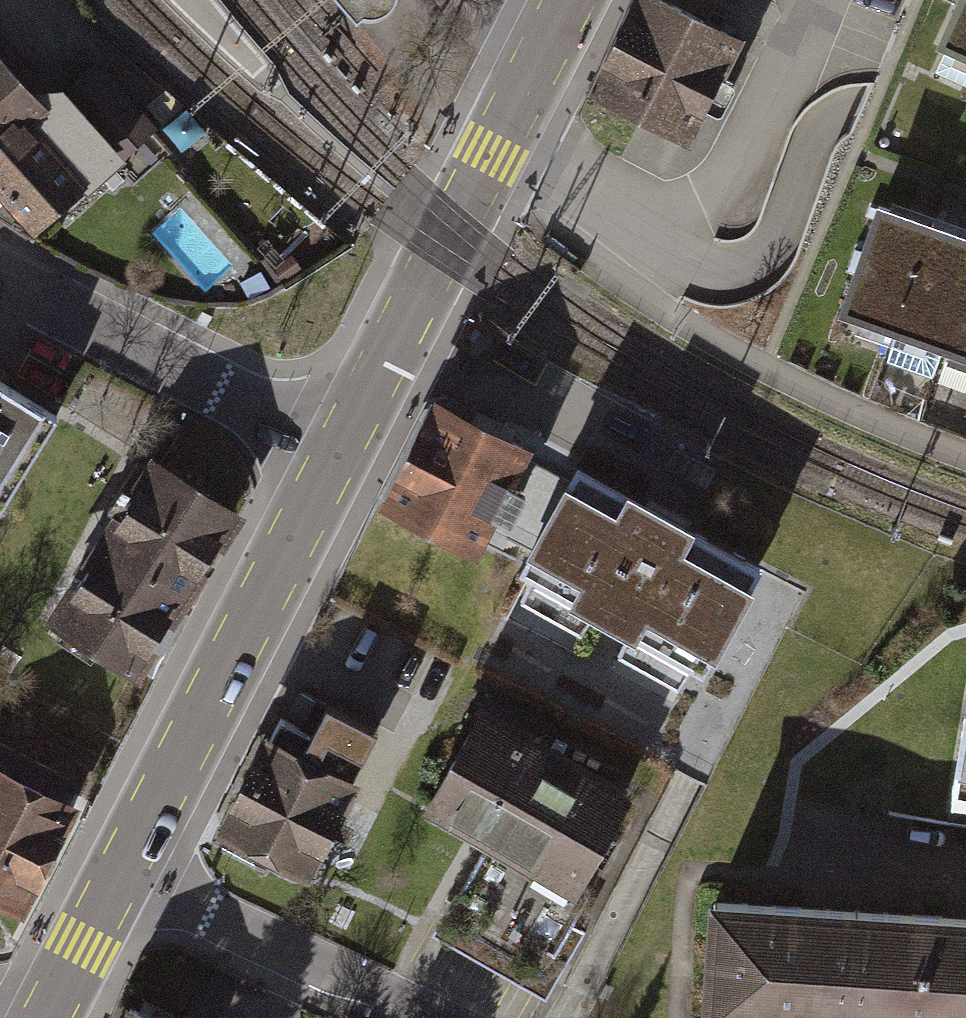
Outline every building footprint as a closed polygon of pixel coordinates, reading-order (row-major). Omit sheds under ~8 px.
[(363,19),(387,0),(346,0),(363,19)] [(647,0),(643,0),(597,90),(689,136),(736,45),(647,0)] [(945,59),(965,69),(965,13),(945,59)] [(0,63),(0,205),(32,245),(162,140),(105,70),(50,115),(5,59),(0,63)] [(886,218),(847,327),(965,369),(965,246),(886,218)] [(261,272),(241,284),(250,299),(270,287),(261,272)] [(50,411),(0,381),(0,494),(50,411)] [(536,435),(443,390),(389,500),(483,545),(536,435)] [(253,512),(157,449),(49,612),(145,675),(173,633),(215,570),(253,512)] [(583,458),(506,594),(697,700),(773,565),(583,458)] [(947,793),(965,796),(965,679),(947,793)] [(641,785),(488,700),(431,801),(584,886),(641,785)] [(280,718),(225,827),(305,867),(375,729),(328,705),(313,735),(280,718)] [(0,771),(0,896),(25,909),(76,809),(0,771)] [(694,892),(684,1017),(965,1017),(965,910),(694,892)]
